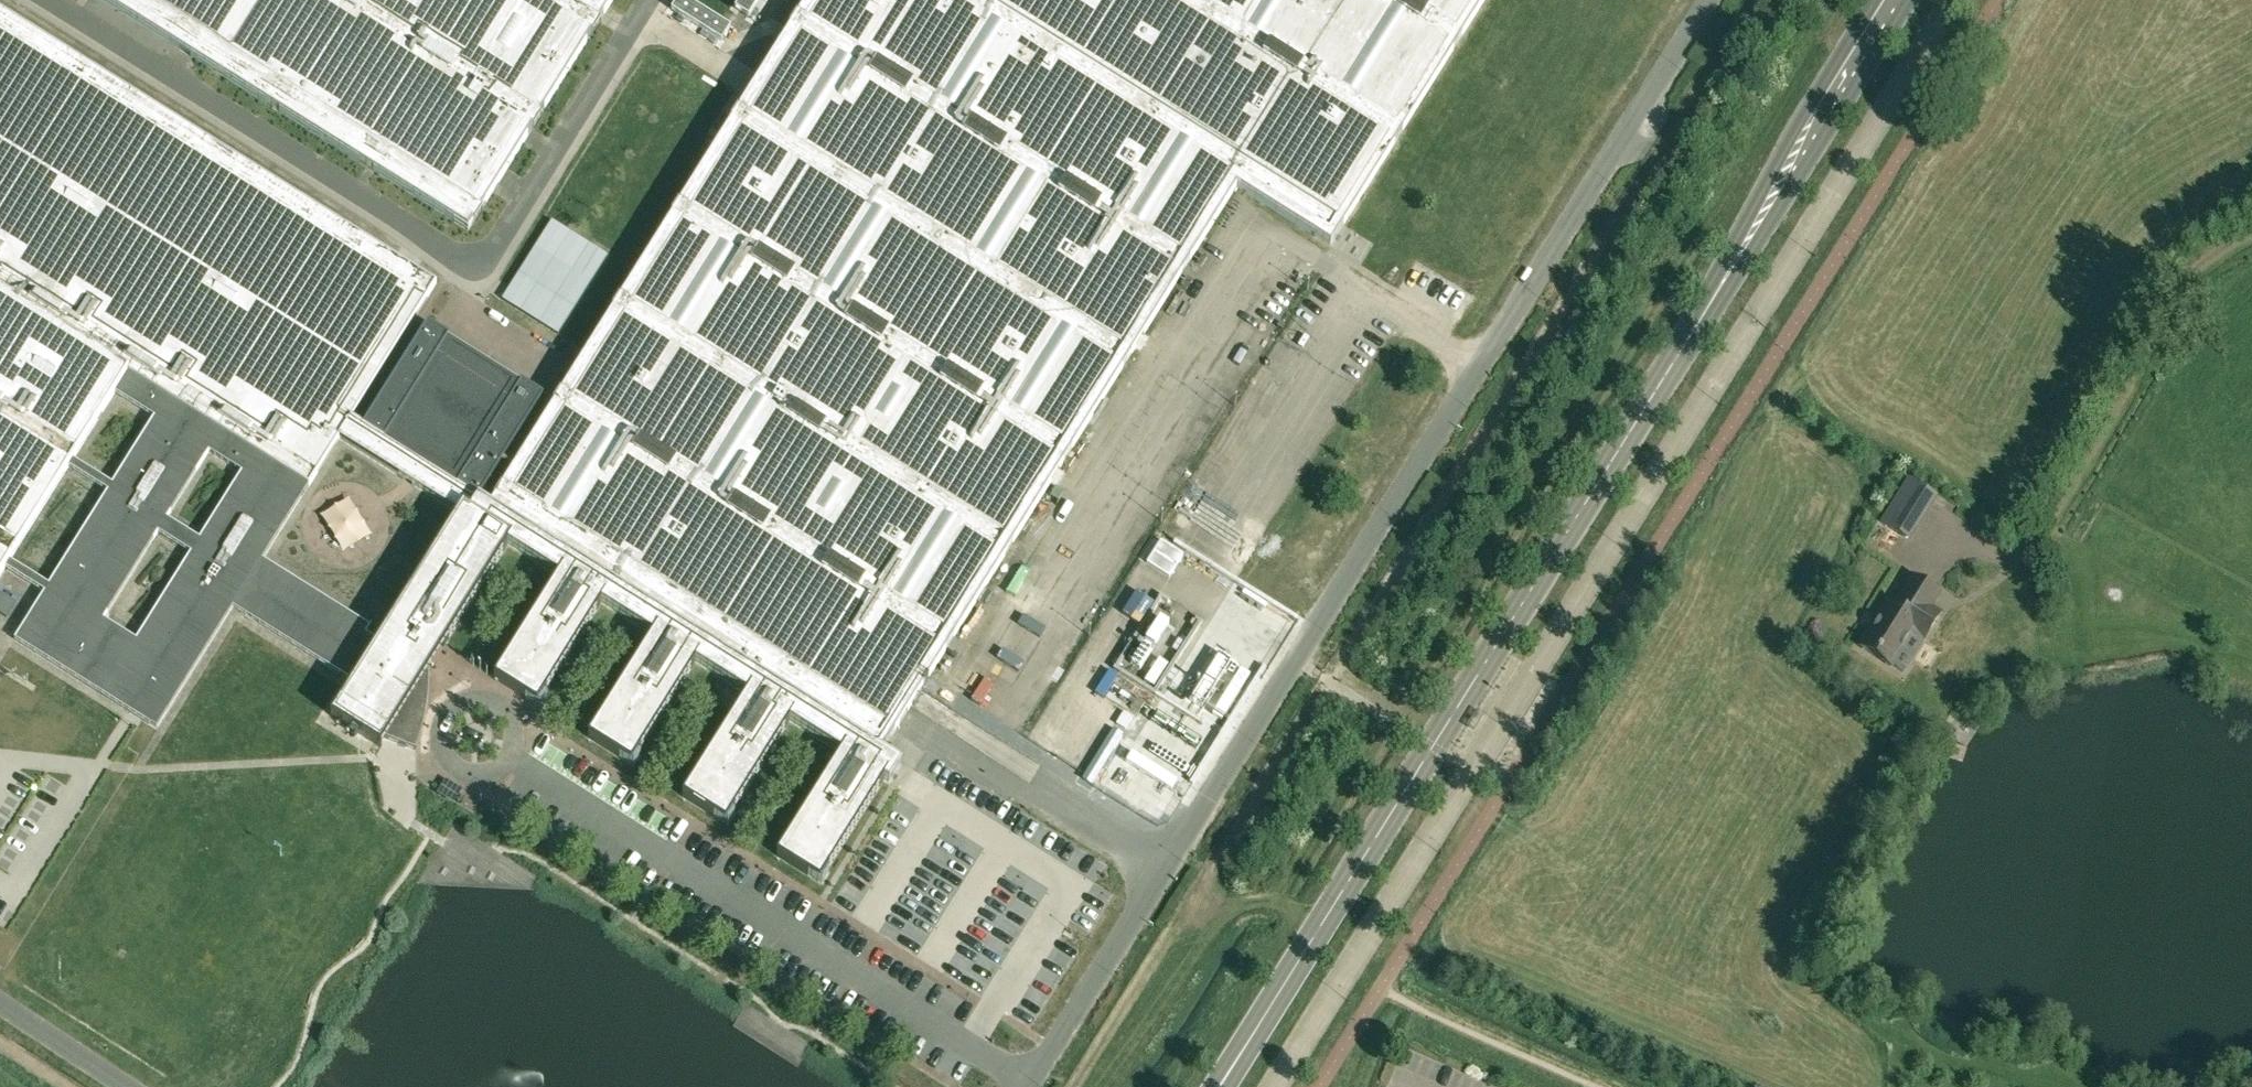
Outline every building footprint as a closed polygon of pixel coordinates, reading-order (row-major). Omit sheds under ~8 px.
[(5,567),(44,591),(15,639),(157,728),(233,607),(352,681),(331,715),(381,747),(382,744),(372,738),(375,732),(381,735),(387,738),(401,744),(416,750),(419,742),(421,736),(422,730),(423,726),(425,720),(426,715),(427,709),(428,700),(428,695),(429,690),(429,682),(429,673),(427,672),(436,658),(508,544),(558,576),(494,678),(539,707),(547,695),(544,694),(601,603),(652,635),(588,737),(634,766),(641,754),(639,753),(696,662),(746,694),(682,796),(728,825),(735,813),(733,812),(790,721),(841,753),(776,855),(822,884),(829,872),(827,871),(884,780),(889,783),(902,763),(882,751),(1236,187),(1330,246),(1484,0),(808,0),(491,506),(480,499),(544,397),(428,324),(364,426),(352,419),(437,283),(0,9),(0,576),(5,567)] [(468,230),(613,0),(102,0),(468,230)] [(1908,480),(1881,522),(1885,525),(1887,527),(1887,526),(1905,537),(1907,538),(1933,496),(1932,494),(1931,495),(1914,484),(1912,482),(1912,483),(1908,480)] [(1924,639),(1940,614),(1929,607),(1938,592),(1914,576),(1896,604),(1888,600),(1859,646),(1891,667),(1913,632),(1924,639)] [(0,594),(0,615),(7,619),(16,604),(0,594)] [(1479,709),(1468,726),(1475,730),(1485,713),(1479,709)]
